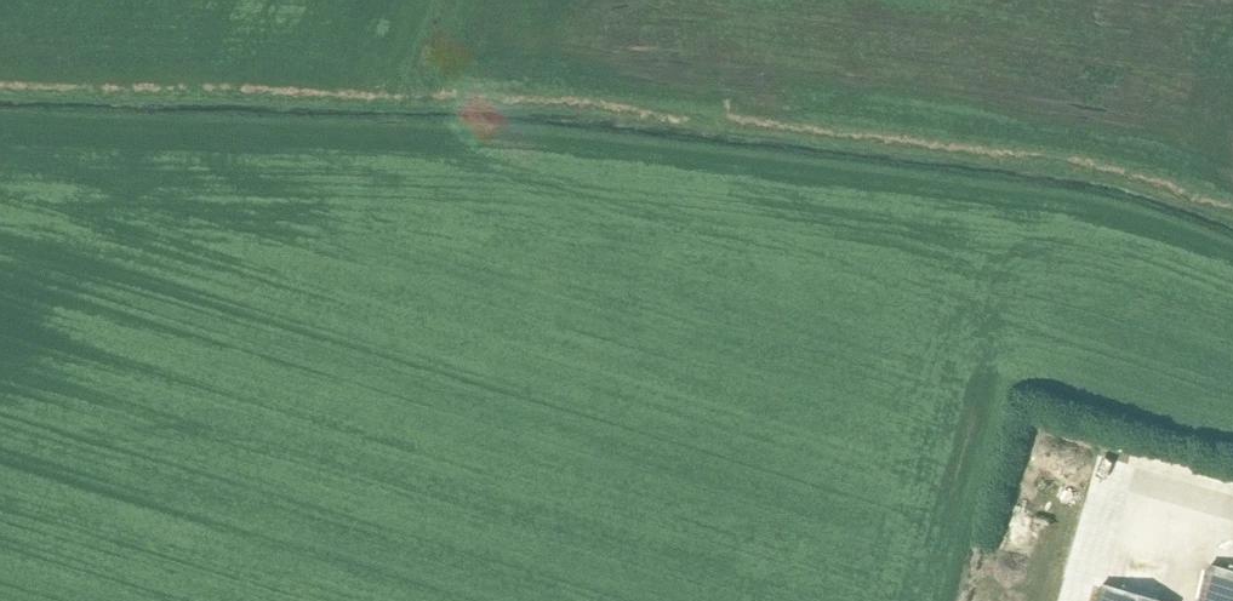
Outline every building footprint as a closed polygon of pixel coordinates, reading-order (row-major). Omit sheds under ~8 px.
[(1158,600),(1166,569),(1132,559),(1122,589),(1103,584),(1103,585),(1104,585),(1099,600),(1161,600),(1158,600)] [(1231,571),(1212,566),(1202,600),(1232,600),(1232,564),(1231,571)]
